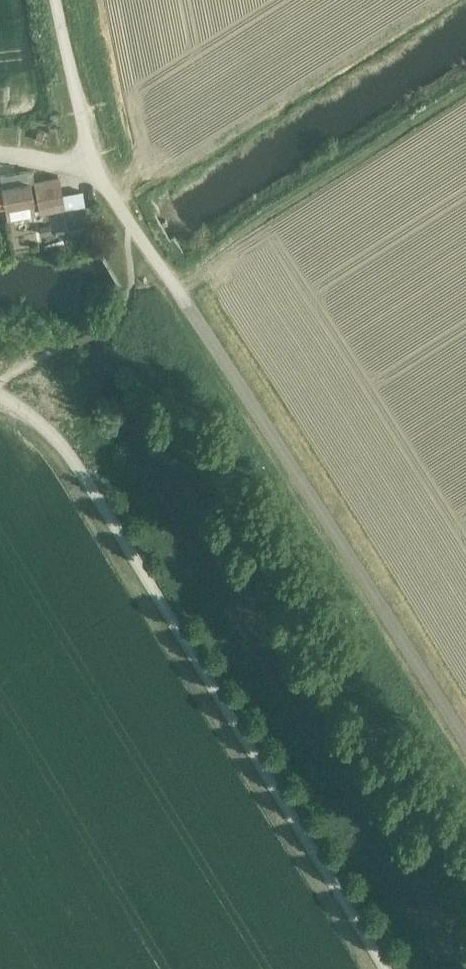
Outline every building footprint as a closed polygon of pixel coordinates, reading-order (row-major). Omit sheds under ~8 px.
[(34,139),(41,142),(41,140),(44,134),(37,131),(34,139)] [(5,207),(32,202),(28,184),(34,183),(33,180),(32,171),(24,171),(0,176),(0,179),(1,187),(0,188),(3,207),(5,207)] [(33,180),(34,183),(35,183),(40,213),(63,209),(60,193),(57,176),(33,180)] [(80,189),(60,193),(63,209),(83,205),(80,189)] [(48,226),(39,227),(40,235),(50,234),(48,226)]
